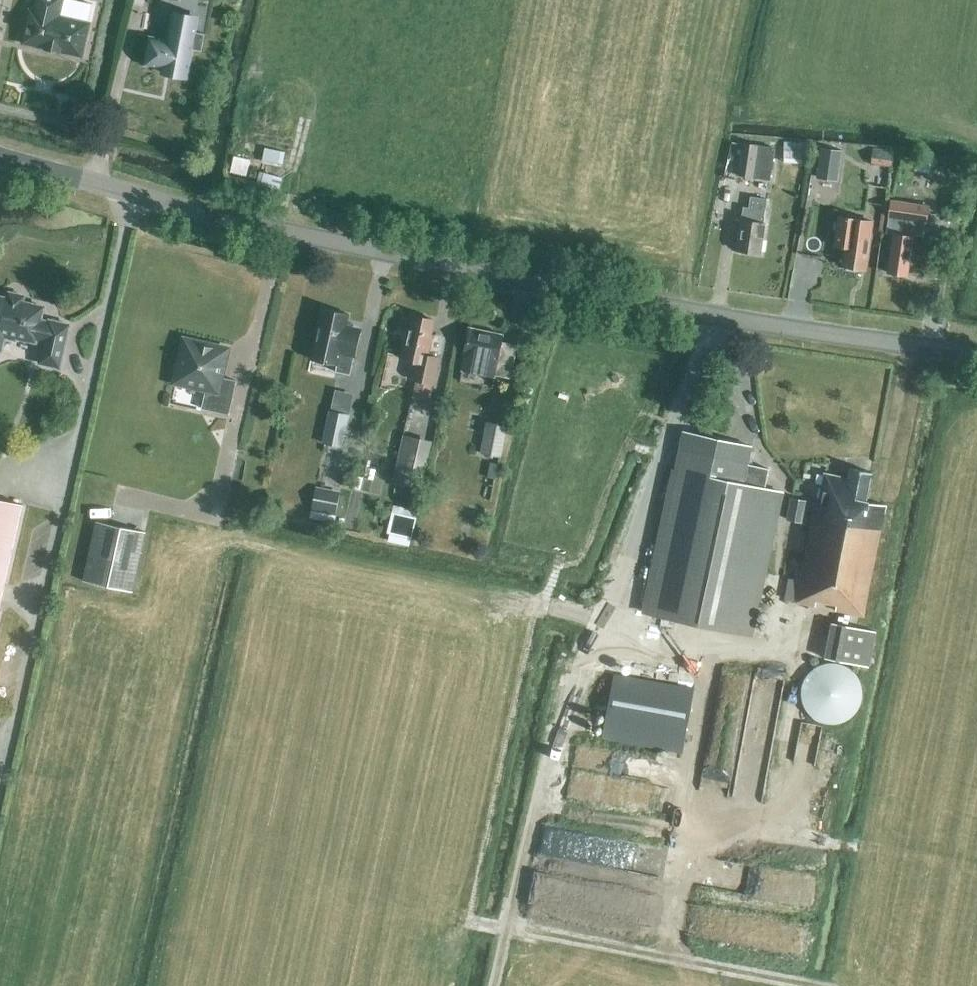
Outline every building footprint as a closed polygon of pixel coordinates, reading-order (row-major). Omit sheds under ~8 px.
[(62,0),(37,0),(35,12),(30,11),(23,44),(46,49),(45,50),(59,53),(59,52),(82,57),(89,24),(58,17),(62,0)] [(199,19),(173,14),(168,42),(150,38),(145,66),(166,70),(165,74),(187,78),(192,51),(201,53),(205,36),(196,34),(199,19)] [(808,144),(785,142),(784,164),(807,165),(808,144)] [(769,181),(774,149),(744,144),(739,176),(769,181)] [(839,179),(843,152),(823,149),(819,176),(839,179)] [(239,154),(236,169),(248,172),(251,157),(239,154)] [(884,177),(886,157),(872,155),(869,175),(884,177)] [(960,165),(958,175),(969,176),(970,167),(960,165)] [(263,180),(283,185),(286,174),(265,169),(263,180)] [(763,224),(767,200),(751,198),(749,209),(742,208),(736,251),(761,255),(765,225),(763,224)] [(930,206),(890,200),(885,234),(892,235),(886,274),(908,277),(914,236),(923,237),(925,225),(927,225),(930,206)] [(843,267),(865,271),(872,223),(839,218),(835,246),(845,248),(843,267)] [(26,296),(8,291),(6,297),(0,296),(0,353),(3,354),(6,340),(16,342),(17,341),(37,345),(37,344),(42,345),(37,366),(61,371),(71,324),(48,319),(47,321),(43,320),(46,306),(25,302),(26,296)] [(354,358),(360,330),(347,327),(349,315),(322,309),(311,360),(336,366),(335,373),(350,376),(354,358)] [(434,321),(413,316),(410,330),(407,330),(401,360),(416,363),(412,380),(416,381),(413,398),(431,402),(440,359),(429,357),(433,336),(431,336),(434,321)] [(510,378),(516,347),(501,343),(502,336),(470,329),(461,371),(495,379),(496,375),(510,378)] [(229,416),(236,382),(219,378),(225,351),(204,346),(204,344),(184,339),(179,360),(182,360),(177,382),(206,389),(202,410),(229,416)] [(343,448),(350,415),(332,411),(325,444),(343,448)] [(501,458),(502,453),(507,426),(487,423),(481,454),(501,458)] [(748,447),(681,433),(643,615),(749,636),(778,492),(762,489),(766,470),(745,465),(748,447)] [(433,442),(403,435),(393,482),(422,489),(433,442)] [(886,507),(866,502),(871,474),(850,469),(848,480),(825,475),(818,509),(815,509),(796,604),(802,605),(801,610),(806,610),(807,606),(816,608),(817,603),(836,606),(835,611),(864,617),(886,507)] [(342,516),(346,488),(322,484),(317,512),(342,516)] [(802,523),(807,498),(792,495),(787,520),(802,523)] [(23,505),(0,500),(0,607),(23,505)] [(418,511),(393,505),(386,534),(390,535),(388,542),(410,547),(418,511)] [(132,592),(145,533),(97,522),(84,582),(132,592)] [(876,632),(831,623),(824,659),(869,668),(876,632)] [(821,726),(846,725),(863,707),(863,683),(845,664),(821,665),(803,681),(802,706),(821,726)] [(682,751),(694,688),(615,673),(603,736),(682,751)] [(808,825),(825,829),(838,775),(822,771),(808,825)]
